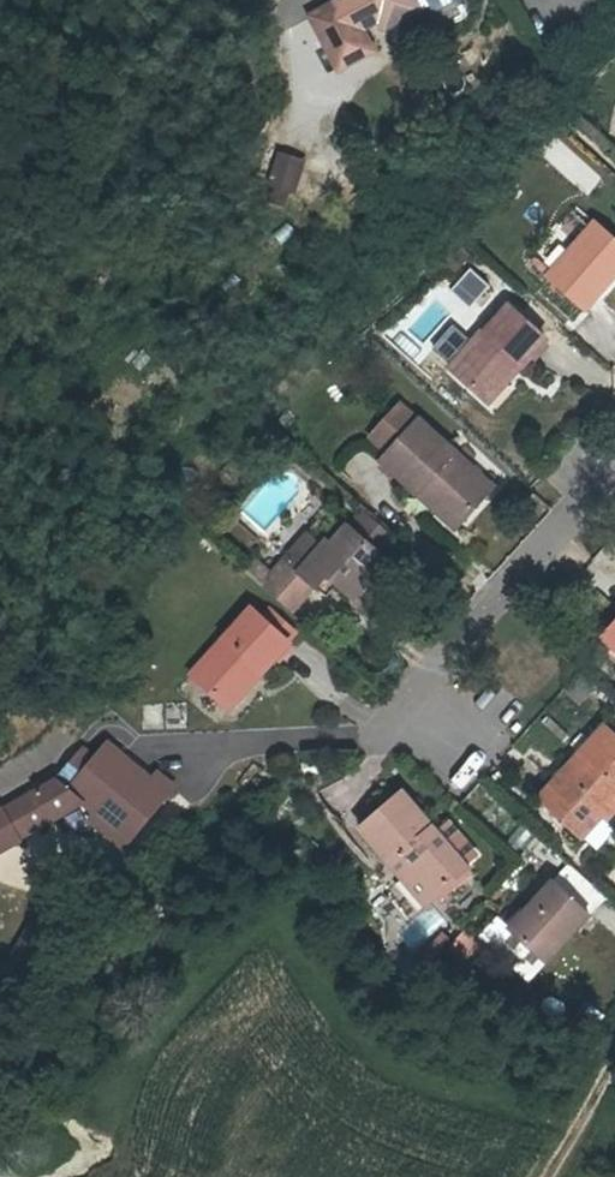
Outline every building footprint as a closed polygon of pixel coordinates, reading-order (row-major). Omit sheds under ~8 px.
[(375,50),(366,32),(376,27),(414,38),(420,18),(454,0),(336,0),(309,14),(337,70),(375,50)] [(584,193),(598,177),(552,134),(537,150),(584,193)] [(261,198),(286,207),(303,158),(277,150),(261,198)] [(580,202),(533,257),(574,291),(614,246),(614,232),(580,202)] [(502,342),(509,349),(532,322),(497,289),(473,315),(470,310),(436,349),(469,379),(502,342)] [(502,342),(469,379),(476,385),(509,349),(502,342)] [(414,472),(451,506),(480,473),(406,409),(369,450),(406,482),(414,472)] [(414,472),(406,482),(444,514),(451,506),(414,472)] [(339,517),(370,544),(384,530),(353,501),(339,517)] [(319,564),(331,576),(346,590),(364,570),(358,565),(374,548),(370,544),(339,517),(334,513),(311,540),(298,528),(277,551),(264,566),(246,551),(238,560),(270,590),(277,596),(282,601),(305,576),(306,577),(319,564)] [(249,532),(233,519),(221,533),(237,547),(249,532)] [(358,565),(364,570),(367,574),(383,555),(374,548),(358,565)] [(319,564),(306,577),(320,588),(331,576),(319,564)] [(246,660),(253,667),(281,636),(272,626),(282,616),(259,594),(247,605),(233,592),(176,657),(216,694),(246,660)] [(596,620),(614,635),(614,637),(614,599),(596,620)] [(246,660),(216,694),(224,701),(253,667),(246,660)] [(602,710),(536,785),(578,823),(599,799),(607,806),(614,798),(614,723),(602,710)] [(79,775),(67,794),(37,816),(0,842),(0,856),(13,874),(95,812),(113,823),(146,845),(183,790),(163,776),(159,783),(115,753),(105,768),(94,785),(79,775)] [(94,785),(105,768),(90,758),(79,775),(94,785)] [(401,854),(432,890),(465,861),(462,857),(435,825),(404,788),(360,827),(392,863),(401,854)] [(444,818),(435,825),(462,857),(471,851),(444,818)] [(146,845),(113,823),(108,833),(141,854),(146,845)] [(401,854),(392,863),(423,899),(432,890),(401,854)] [(13,874),(0,856),(0,884),(13,874)] [(585,905),(547,869),(502,918),(540,953),(585,905)]
